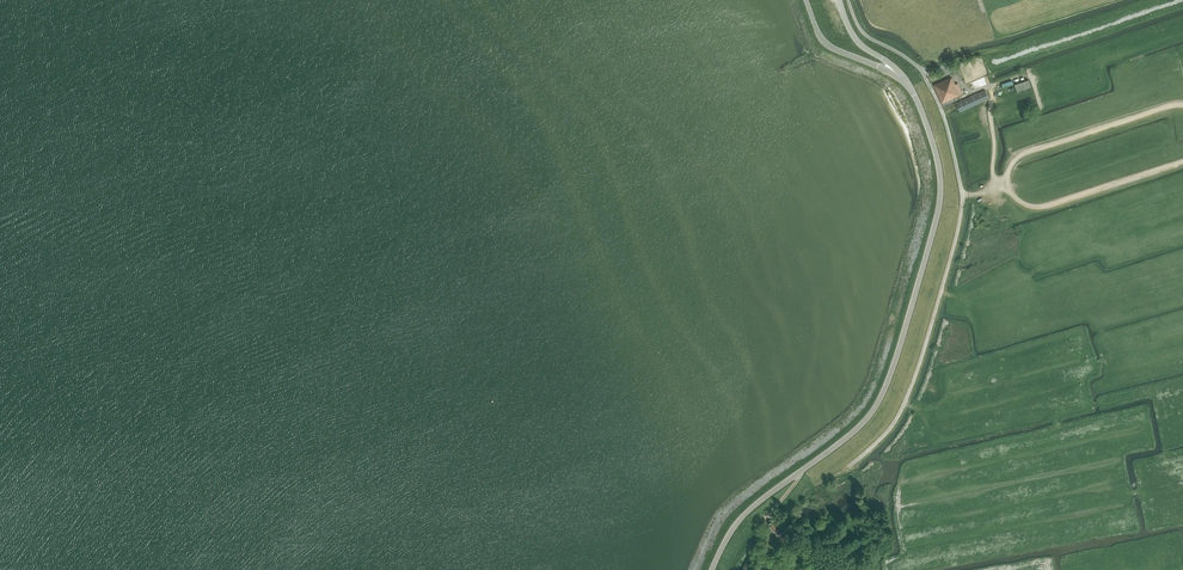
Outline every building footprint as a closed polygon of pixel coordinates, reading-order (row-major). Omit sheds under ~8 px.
[(934,85),(942,103),(962,94),(958,84),(955,85),(952,78),(947,80),(946,79),(934,85)] [(1015,85),(1017,91),(1031,86),(1029,81),(1015,85)] [(956,103),(960,112),(989,99),(985,90),(956,103)] [(783,532),(774,521),(769,525),(778,535),(777,536),(780,539),(785,535),(783,532)] [(783,532),(785,535),(790,541),(796,535),(789,527),(783,532)]
